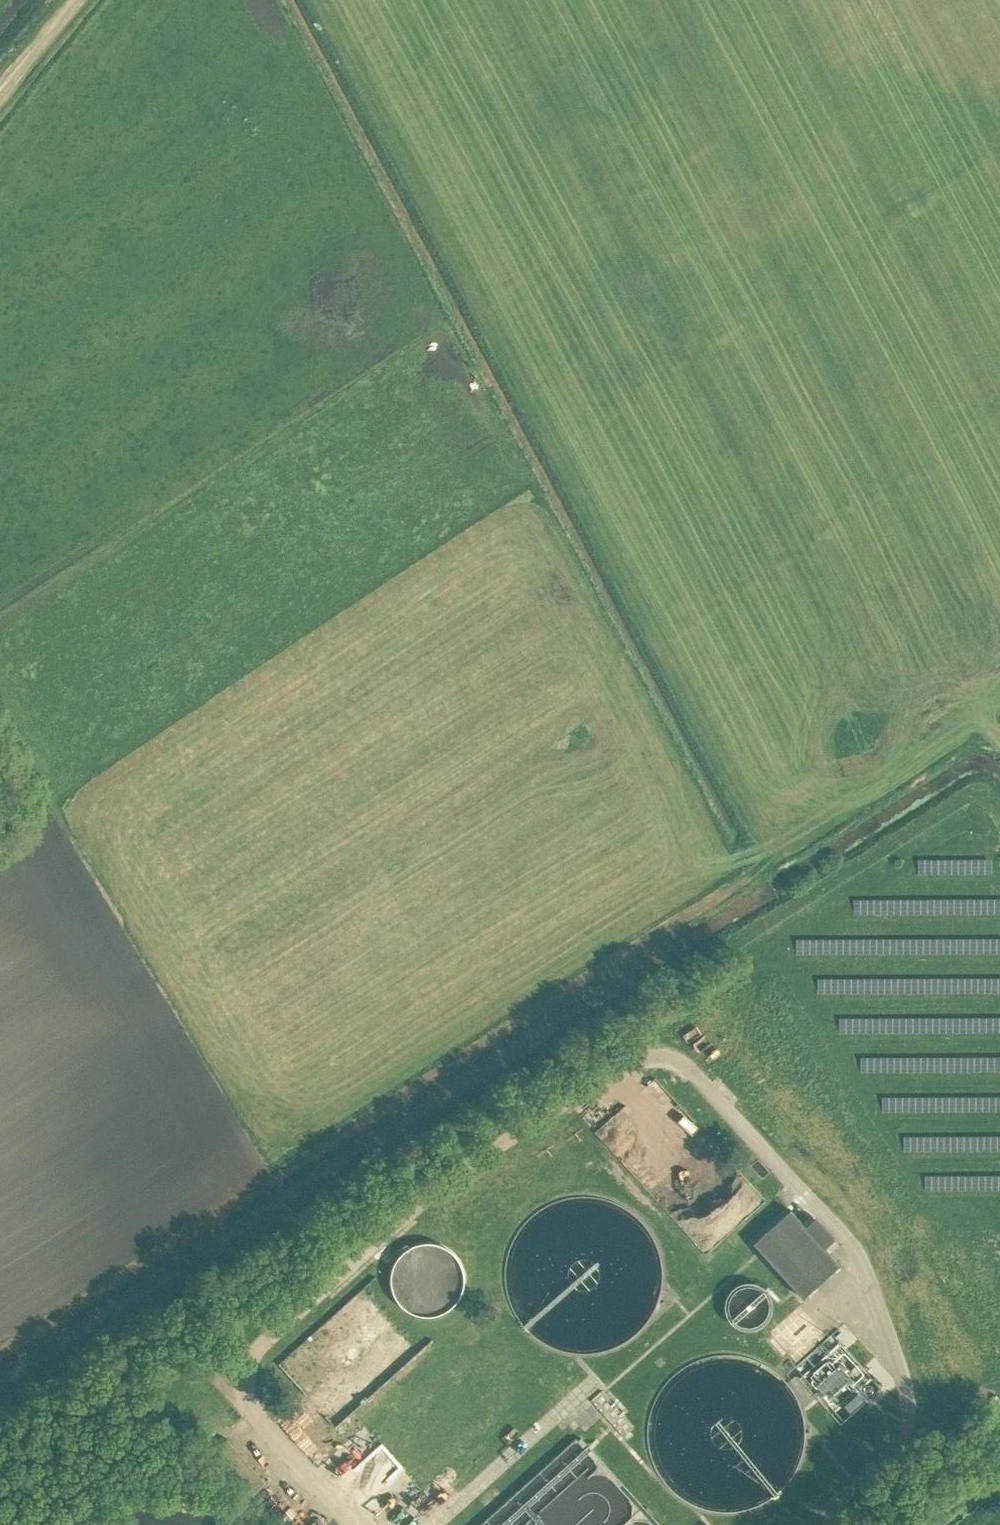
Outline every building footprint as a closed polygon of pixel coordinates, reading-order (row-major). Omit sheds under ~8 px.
[(803,1298),(840,1265),(790,1211),(754,1244),(803,1298)] [(229,1440),(211,1455),(251,1499),(268,1484),(229,1440)]
